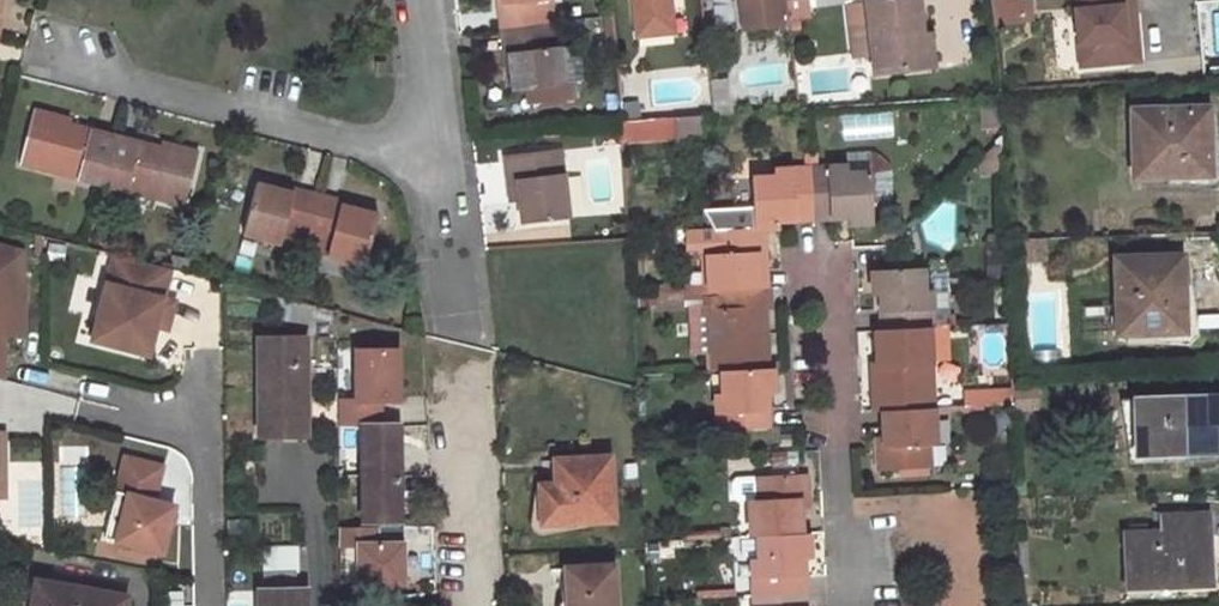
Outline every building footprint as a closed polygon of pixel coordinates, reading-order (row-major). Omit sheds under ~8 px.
[(504,6),(500,6),(503,30),(544,25),(541,1),(550,0),(504,0),(504,6)] [(541,1),(544,25),(558,23),(555,0),(550,0),(541,1)] [(634,11),(641,15),(665,13),(670,7),(669,0),(633,0),(634,11)] [(790,21),(787,0),(744,0),(747,26),(790,21)] [(916,35),(922,35),(918,0),(867,0),(874,71),(920,66),(916,35)] [(989,17),(1016,15),(1015,0),(987,0),(989,17)] [(1114,63),(1110,16),(1122,14),(1121,0),(1062,0),(1069,67),(1114,63)] [(673,30),(670,7),(665,13),(641,15),(634,11),(637,34),(673,30)] [(1126,62),(1122,14),(1110,16),(1114,63),(1126,62)] [(544,25),(503,30),(505,54),(511,54),(515,92),(531,90),(532,105),(580,99),(578,82),(567,83),(563,48),(561,23),(558,23),(544,25)] [(922,35),(916,35),(920,66),(934,64),(930,34),(922,35)] [(582,45),(563,48),(567,83),(578,82),(586,81),(582,45)] [(385,61),(376,62),(377,75),(387,73),(385,61)] [(993,105),(982,106),(983,129),(995,128),(993,105)] [(1207,107),(1133,110),(1136,176),(1210,174),(1207,107)] [(32,111),(19,166),(77,179),(80,170),(104,177),(115,136),(57,121),(58,117),(32,111)] [(702,114),(677,116),(680,139),(704,137),(702,114)] [(677,116),(655,117),(667,140),(680,139),(677,116)] [(115,136),(104,177),(126,182),(124,192),(182,206),(196,151),(171,145),(169,150),(115,136)] [(993,150),(986,156),(988,172),(1003,171),(1002,149),(993,150)] [(564,150),(506,156),(509,179),(518,179),(520,200),(522,221),(571,217),(564,150)] [(846,165),(811,166),(814,215),(849,214),(850,221),(875,220),(873,171),(847,171),(846,165)] [(776,174),(751,175),(754,227),(766,226),(779,225),(779,217),(814,215),(811,166),(775,168),(776,174)] [(518,179),(509,179),(511,201),(520,200),(518,179)] [(254,183),(241,235),(278,244),(283,227),(308,234),(318,194),(292,187),(291,192),(254,183)] [(377,214),(339,204),(340,200),(318,194),(308,234),(329,239),(324,255),(361,265),(377,214)] [(761,286),(759,250),(767,250),(766,226),(754,227),(715,229),(716,253),(708,254),(710,289),(717,289),(761,286)] [(1020,237),(1021,261),(1045,259),(1044,236),(1020,237)] [(1006,238),(996,238),(997,270),(1007,269),(1006,238)] [(0,245),(0,379),(4,380),(3,335),(23,334),(23,285),(17,285),(17,278),(23,278),(23,251),(0,245)] [(163,298),(171,269),(114,254),(91,341),(148,355),(156,326),(163,298)] [(1183,256),(1117,258),(1118,332),(1186,330),(1183,256)] [(923,267),(872,270),(873,295),(879,294),(881,329),(929,327),(933,327),(931,289),(924,290),(923,267)] [(719,307),(711,308),(713,338),(714,369),(722,369),(768,367),(764,308),(770,307),(769,285),(761,286),(717,289),(719,307)] [(167,329),(175,301),(163,298),(156,326),(167,329)] [(280,298),(274,320),(297,326),(300,314),(331,322),(335,311),(280,298)] [(711,308),(702,308),(704,338),(713,338),(711,308)] [(881,329),(876,329),(878,389),(873,390),(874,411),(883,410),(919,408),(918,390),(932,389),(930,360),(929,327),(881,329)] [(304,338),(258,338),(257,435),(304,435),(304,338)] [(938,360),(930,360),(932,389),(940,388),(938,360)] [(768,367),(722,369),(723,394),(716,395),(718,429),(769,427),(766,392),(773,391),(772,367),(768,367)] [(1135,398),(1137,454),(1218,453),(1218,396),(1135,398)] [(964,399),(933,401),(933,408),(964,406),(964,399)] [(964,406),(933,408),(934,414),(964,412),(964,406)] [(919,408),(883,410),(885,445),(878,446),(879,470),(897,469),(928,468),(927,444),(935,443),(934,414),(933,408),(919,408)] [(397,423),(362,424),(363,516),(398,515),(397,423)] [(161,468),(123,458),(114,494),(126,497),(114,542),(161,554),(173,508),(152,502),(161,468)] [(612,458),(558,462),(559,484),(541,485),(543,524),(616,520),(612,458)] [(928,468),(897,469),(897,477),(929,475),(928,468)] [(806,471),(757,475),(758,499),(749,498),(752,535),(759,535),(803,533),(800,496),(807,495),(806,471)] [(126,497),(114,494),(103,539),(114,542),(126,497)] [(1202,583),(1200,568),(1210,567),(1207,512),(1161,513),(1162,529),(1125,531),(1127,587),(1202,583)] [(254,519),(227,519),(228,533),(254,532),(254,519)] [(404,585),(404,538),(375,538),(375,527),(338,527),(338,555),(353,555),(353,585),(404,585)] [(803,533),(759,535),(761,558),(752,558),(754,594),(806,591),(804,558),(810,557),(809,533),(803,533)] [(260,546),(261,590),(258,590),(258,605),(305,605),(305,588),(294,589),(294,569),(297,569),(296,545),(260,546)] [(568,567),(570,605),(618,605),(616,565),(568,567)] [(1210,567),(1200,568),(1202,583),(1210,583),(1210,567)] [(125,595),(44,581),(41,599),(28,596),(23,597),(20,599),(15,605),(123,605),(125,595)] [(754,594),(755,605),(806,605),(806,591),(754,594)]
